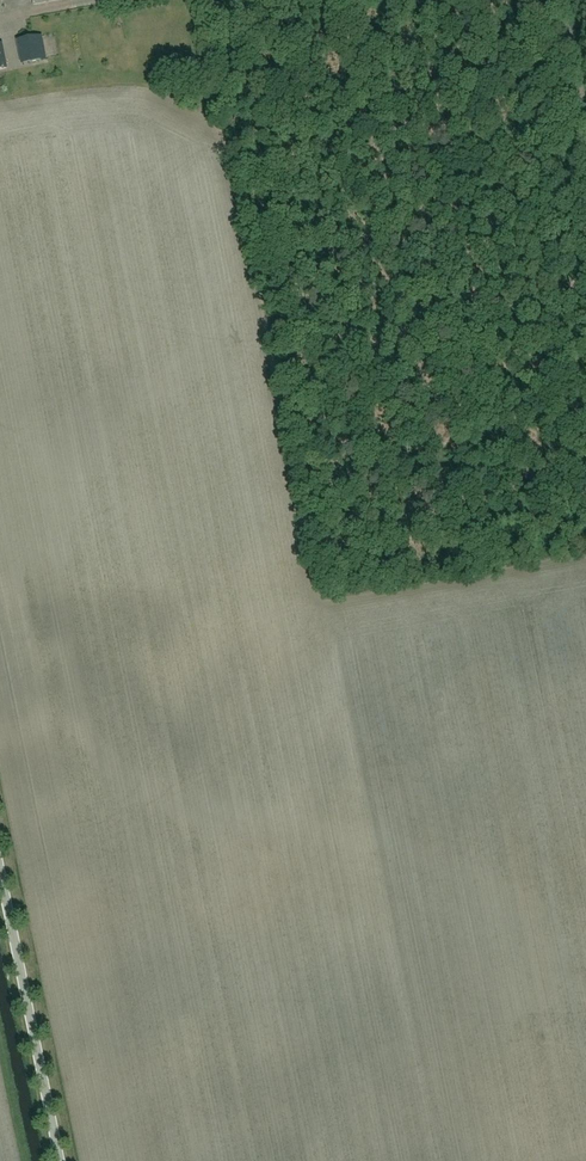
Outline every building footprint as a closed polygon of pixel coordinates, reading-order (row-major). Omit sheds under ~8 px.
[(41,36),(25,39),(29,63),(46,59),(41,36)]
